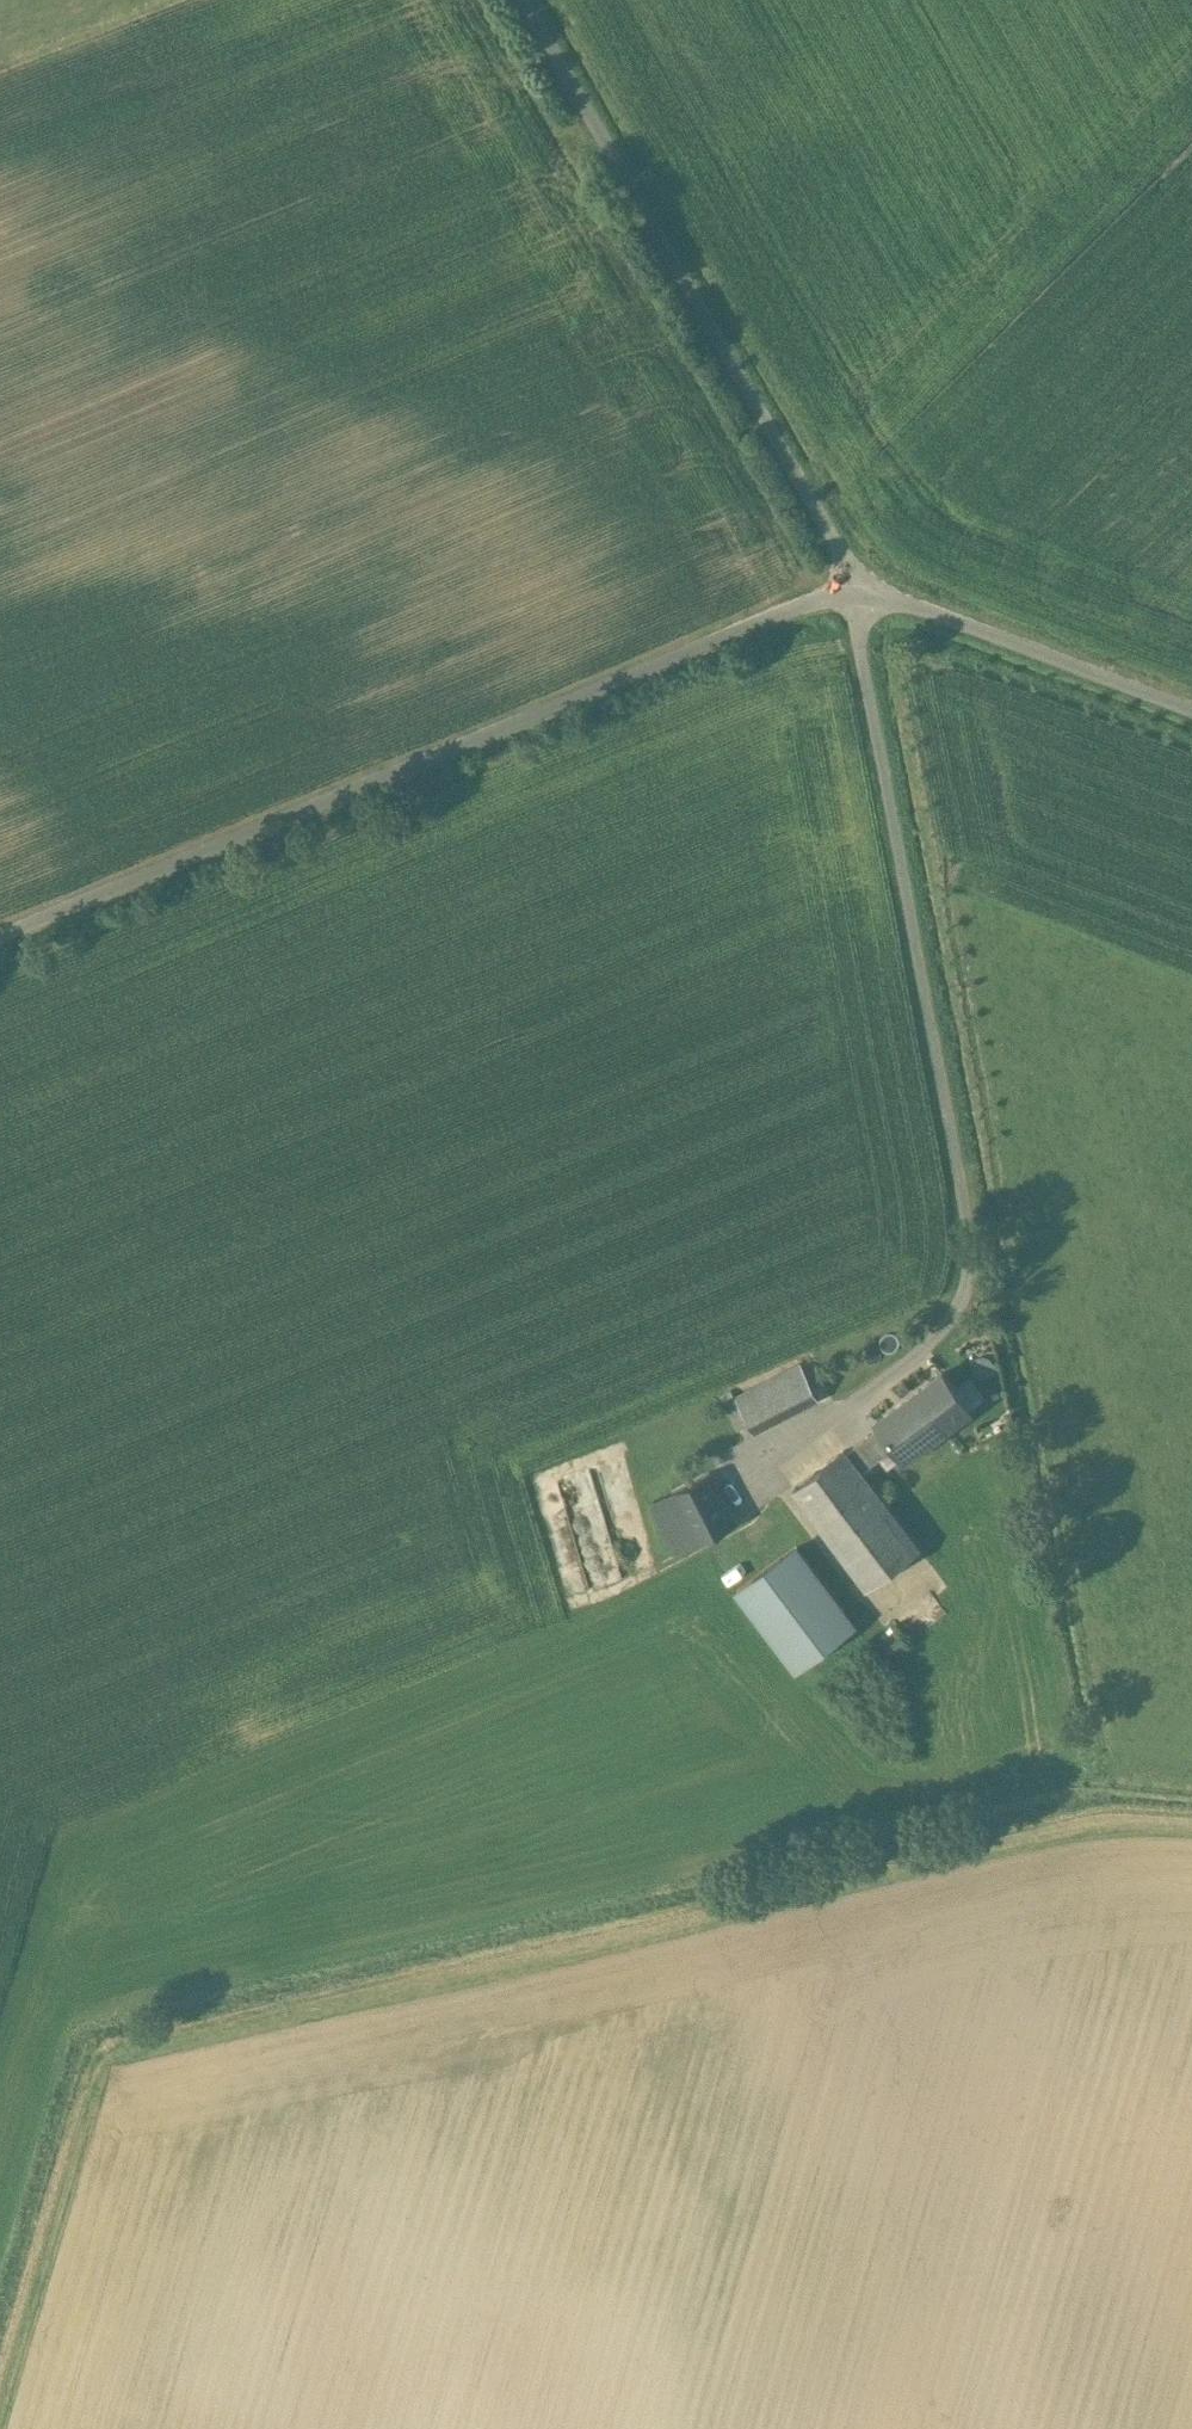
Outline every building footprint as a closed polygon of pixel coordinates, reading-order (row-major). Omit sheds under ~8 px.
[(801,1366),(737,1398),(754,1432),(818,1399),(801,1366)] [(940,1372),(880,1416),(884,1422),(897,1439),(913,1462),(974,1418),(940,1372)] [(858,1467),(891,1443),(897,1439),(884,1422),(846,1451),(858,1467)] [(891,1443),(858,1467),(884,1504),(918,1479),(891,1443)] [(797,1485),(869,1586),(917,1551),(884,1504),(858,1467),(846,1451),(797,1485)] [(737,1524),(711,1473),(672,1493),(699,1544),(737,1524)] [(807,1680),(871,1635),(813,1552),(748,1598),(807,1680)]
